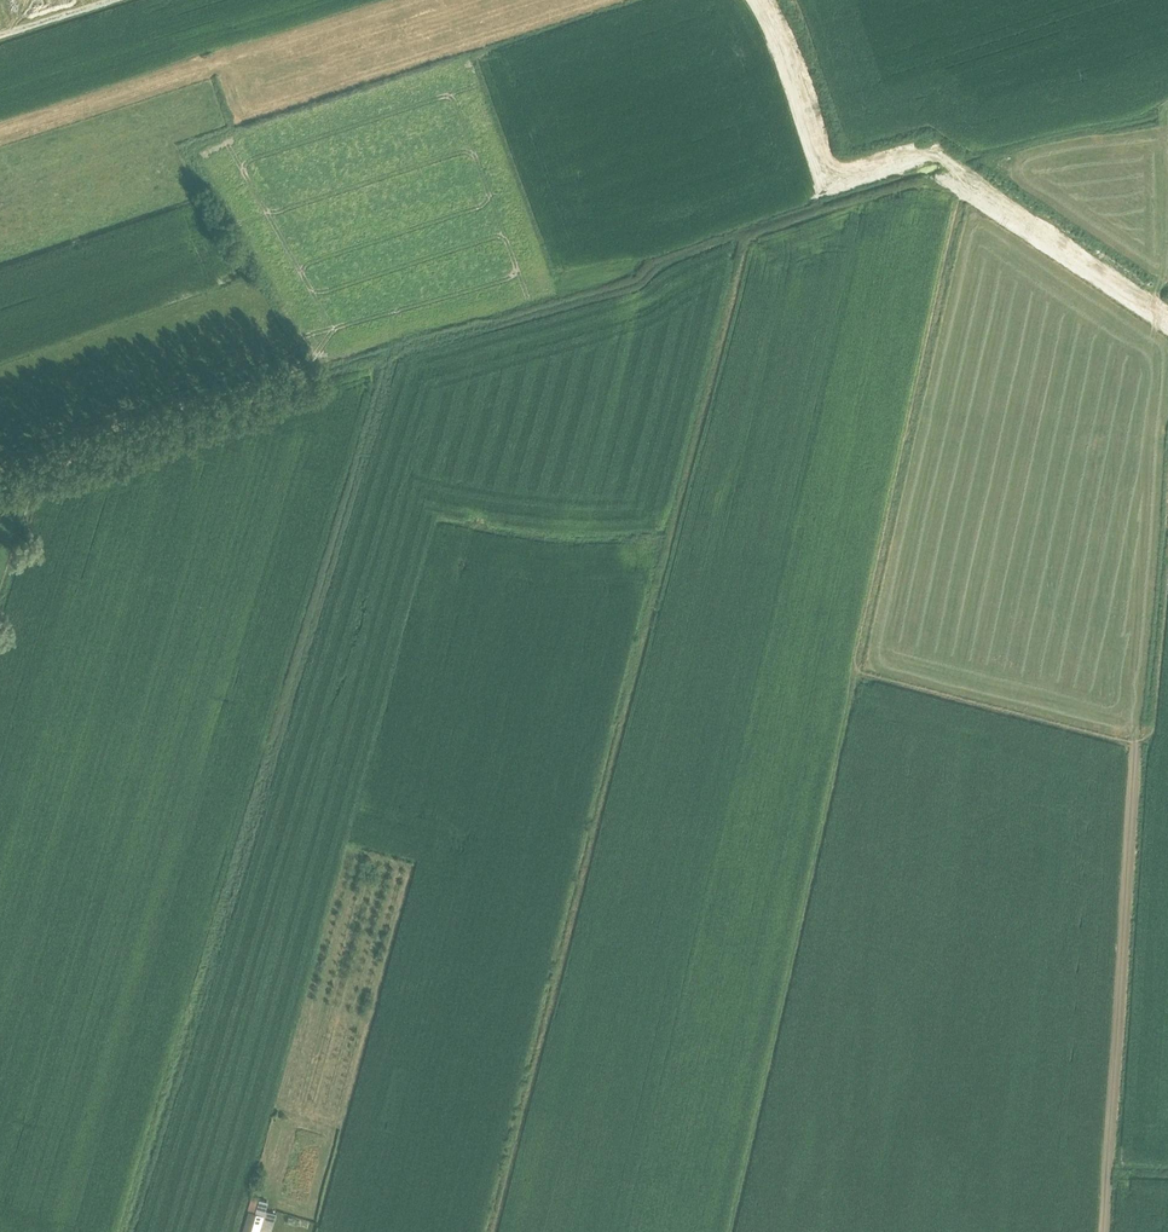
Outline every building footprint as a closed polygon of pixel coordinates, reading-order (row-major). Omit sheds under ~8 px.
[(247,1203),(239,1231),(259,1231),(266,1208),(247,1203)]
